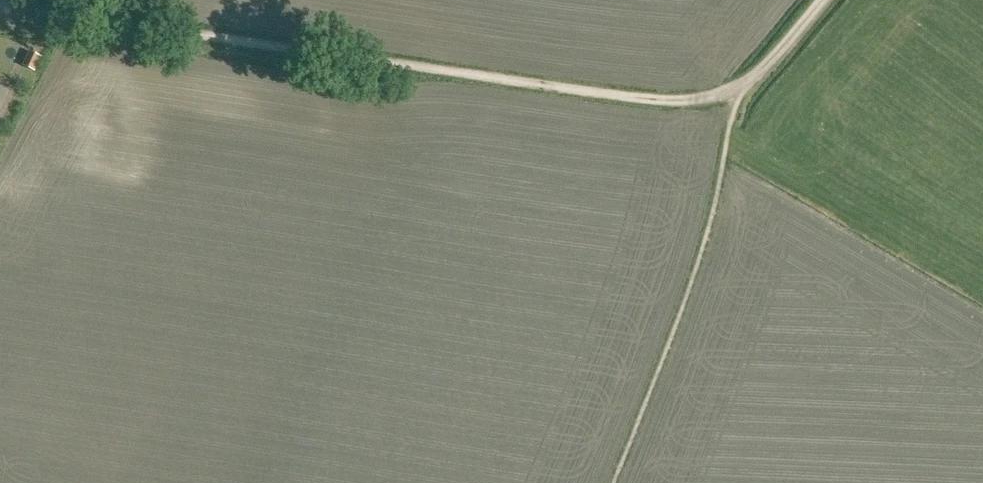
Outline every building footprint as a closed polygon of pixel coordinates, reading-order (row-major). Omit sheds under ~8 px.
[(34,71),(41,56),(30,51),(23,66),(34,71)] [(10,88),(0,83),(0,109),(10,88)]
